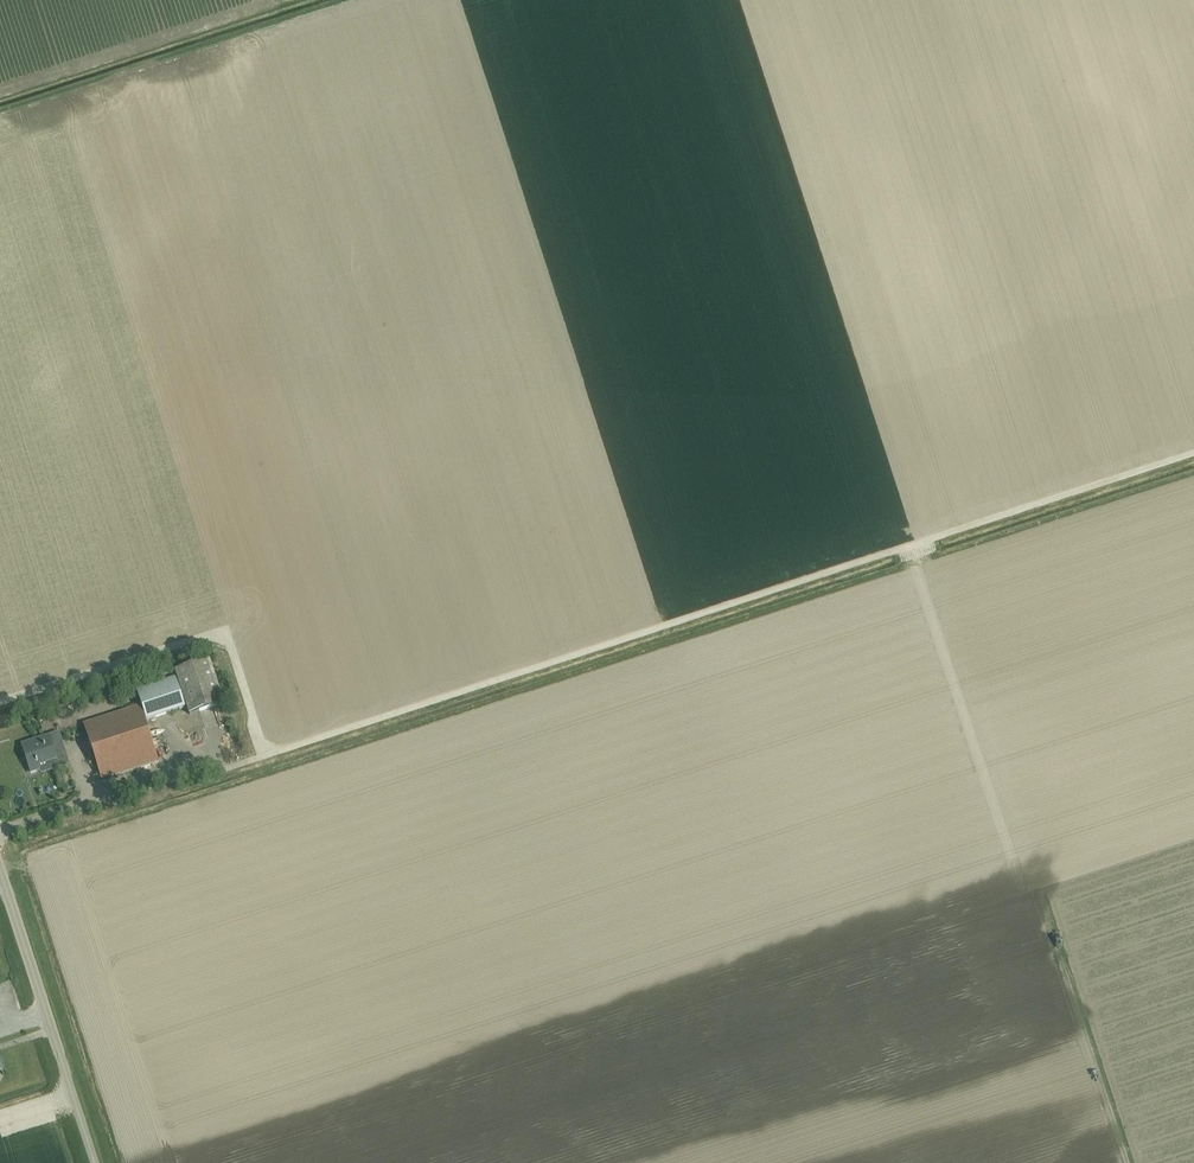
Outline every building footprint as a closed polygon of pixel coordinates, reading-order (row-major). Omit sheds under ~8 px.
[(190,715),(224,704),(210,660),(176,671),(190,715)] [(147,720),(185,707),(176,678),(137,691),(147,720)] [(102,779),(157,761),(140,707),(85,725),(102,779)] [(39,765),(57,759),(50,736),(22,745),(30,773),(41,770),(39,765)]
